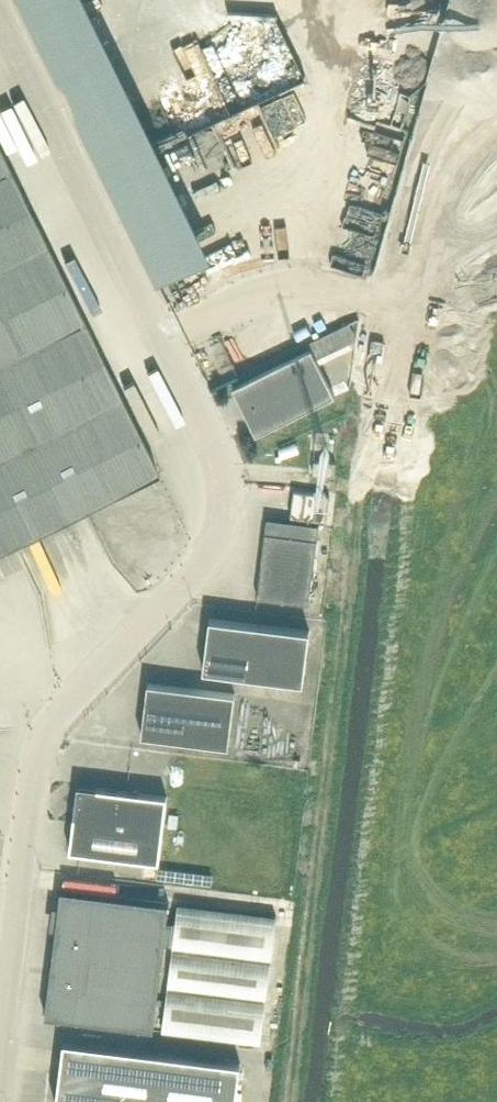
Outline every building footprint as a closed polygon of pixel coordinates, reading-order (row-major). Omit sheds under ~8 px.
[(34,221),(0,152),(0,547),(156,471),(34,221)] [(355,318),(306,342),(310,349),(232,387),(255,434),(334,395),(320,367),(355,350),(354,339),(355,318)] [(483,329),(496,358),(496,323),(483,329)] [(335,461),(313,460),(313,473),(334,474),(335,461)] [(329,494),(293,490),(290,516),(325,521),(329,494)] [(255,609),(306,615),(316,538),(264,532),(255,609)] [(301,682),(309,630),(209,618),(203,670),(301,682)] [(147,682),(141,735),(228,745),(235,693),(147,682)] [(158,861),(166,795),(77,784),(73,815),(69,850),(158,861)] [(169,902),(60,889),(45,1015),(153,1028),(169,902)] [(177,903),(162,1029),(260,1042),(276,915),(212,907),(177,903)] [(56,1101),(235,1101),(240,1062),(64,1040),(56,1101)]
